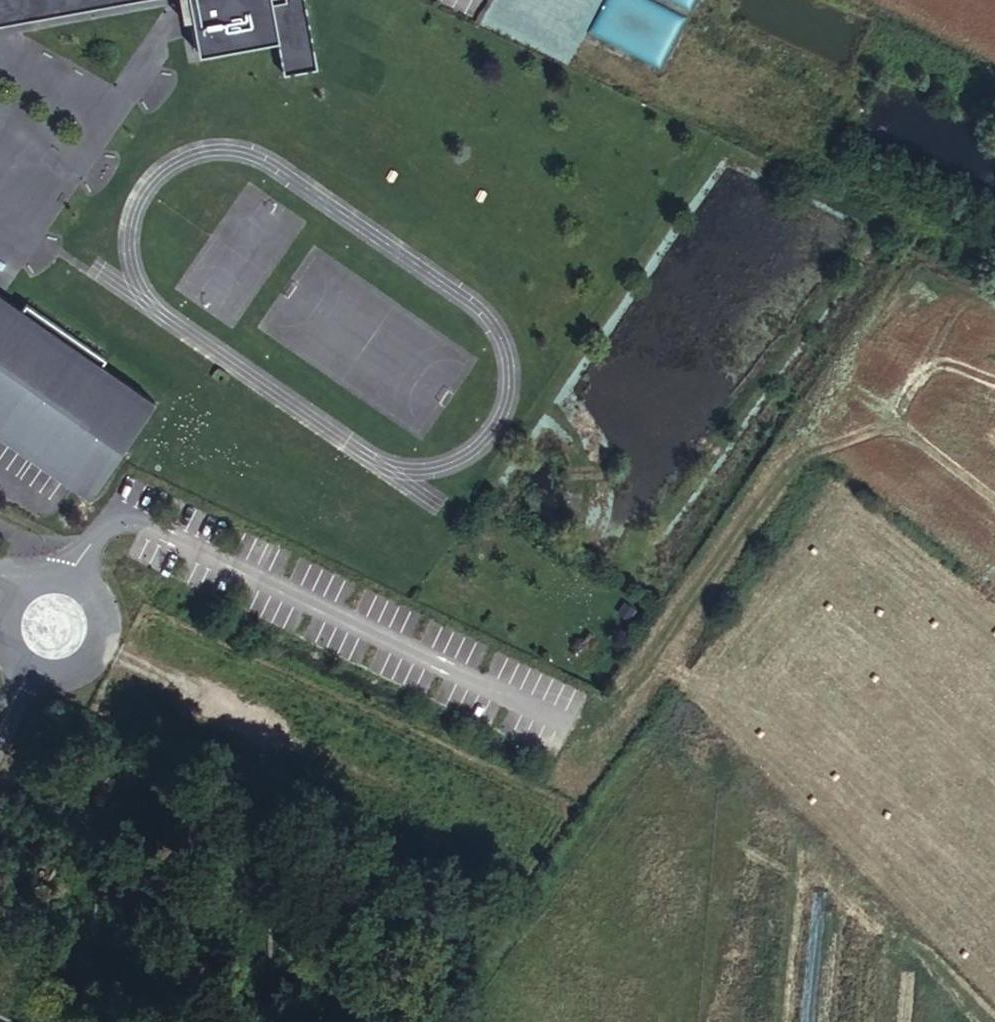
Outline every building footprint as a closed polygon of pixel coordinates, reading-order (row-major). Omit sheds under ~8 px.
[(118,0),(0,0),(0,21),(118,0)] [(183,25),(193,23),(189,0),(179,0),(183,25)] [(317,73),(304,0),(189,0),(199,58),(278,44),(285,79),(317,73)] [(89,496),(154,401),(101,365),(106,358),(26,303),(22,310),(0,295),(0,434),(89,496)]
